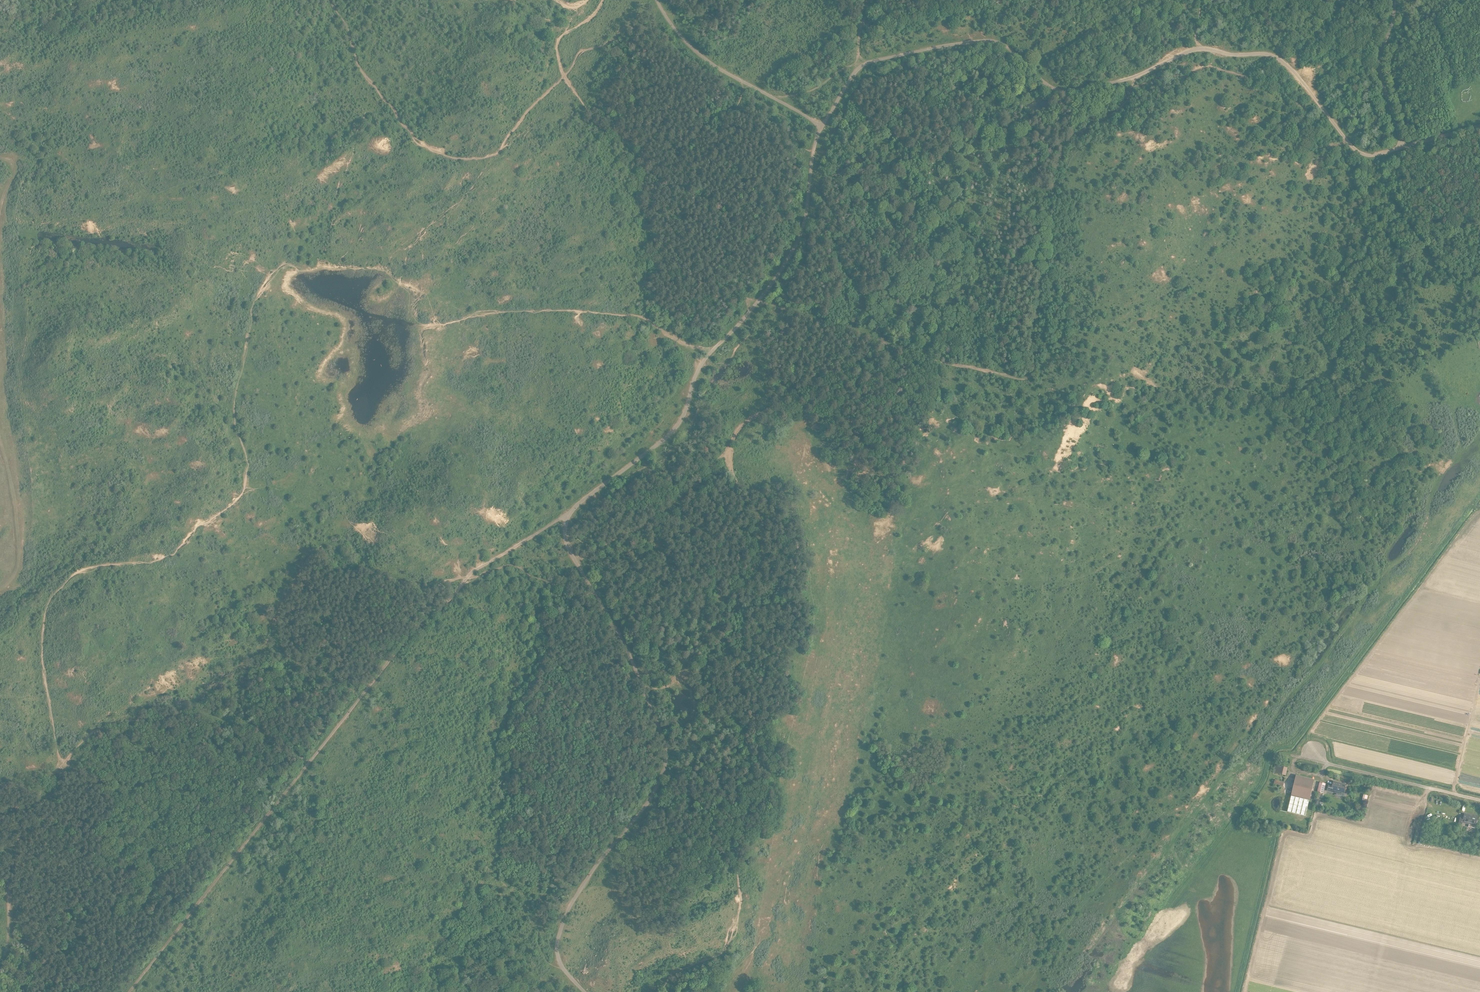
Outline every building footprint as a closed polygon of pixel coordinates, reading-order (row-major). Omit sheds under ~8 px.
[(1275,773),(1285,775),(1287,768),(1280,766),(1280,768),(1277,767),(1277,766),(1275,765),(1274,769),(1276,769),(1275,773)] [(1291,795),(1309,800),(1314,780),(1296,775),(1291,795)] [(1331,792),(1331,790),(1344,793),(1347,784),(1333,781),(1332,785),(1328,784),(1327,791),(1331,792)] [(1323,793),(1325,784),(1319,782),(1317,792),(1323,793)] [(1291,796),(1288,811),(1305,816),(1309,800),(1291,796)] [(1475,825),(1477,817),(1464,814),(1463,817),(1460,816),(1458,823),(1462,824),(1462,822),(1469,824),(1468,826),(1475,828),(1475,825)]
